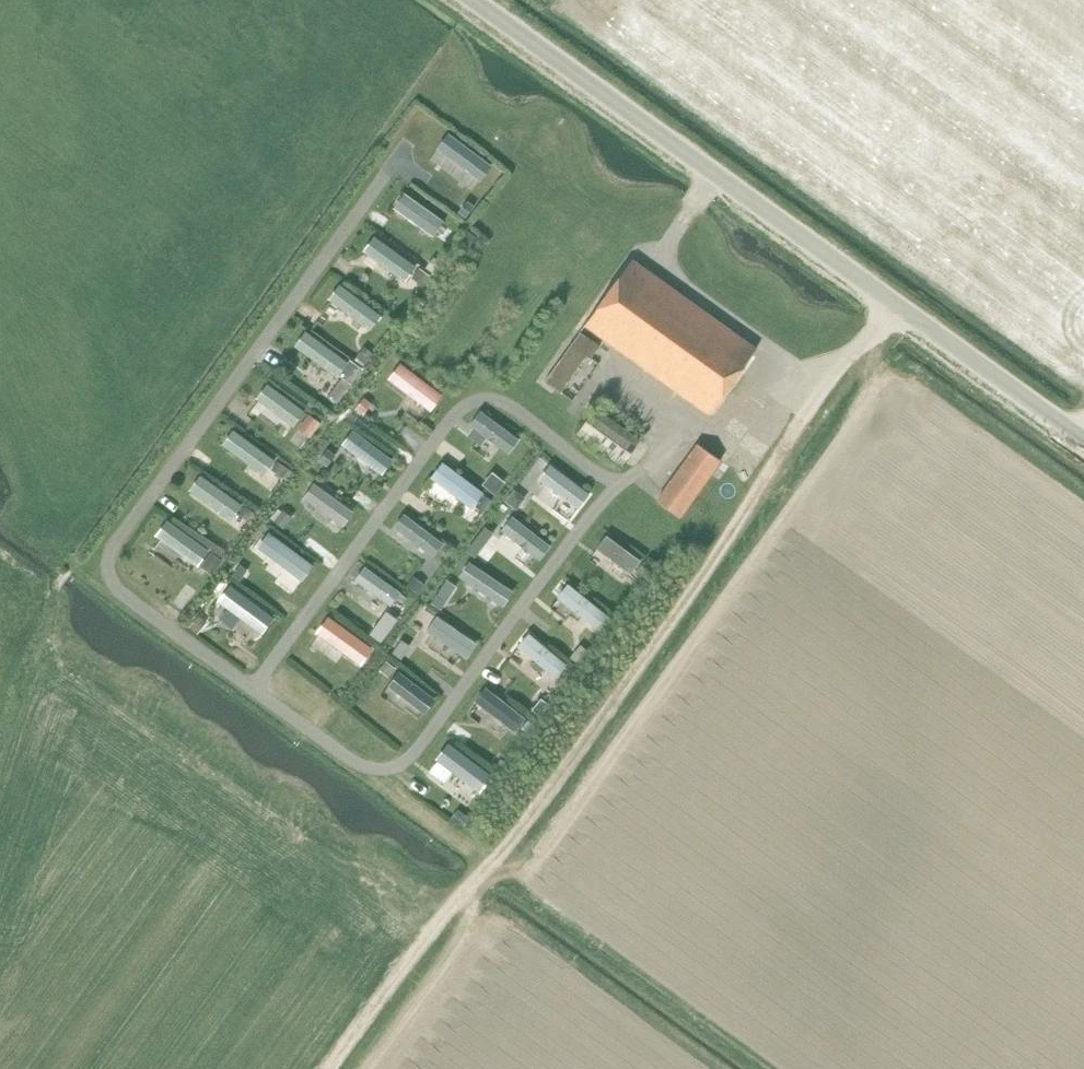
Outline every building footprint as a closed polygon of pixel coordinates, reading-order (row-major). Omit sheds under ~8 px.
[(448,132),(436,148),(478,178),(489,163),(448,132)] [(405,190),(393,206),(434,237),(446,221),(405,190)] [(467,202),(460,213),(466,217),(474,206),(467,202)] [(469,232),(462,242),(470,247),(476,237),(469,232)] [(435,258),(428,267),(436,273),(443,265),(435,258)] [(633,259),(585,325),(709,414),(757,348),(633,259)] [(420,269),(414,278),(423,285),(430,276),(420,269)] [(340,283),(329,299),(370,330),(382,314),(340,283)] [(305,329),(294,345),(335,376),(347,360),(305,329)] [(580,331),(544,382),(560,393),(587,356),(591,358),(600,345),(580,331)] [(365,348),(358,358),(364,363),(372,353),(365,348)] [(352,362),(344,372),(354,380),(362,370),(352,362)] [(400,363),(388,378),(430,409),(441,394),(400,363)] [(266,381),(254,397),(296,428),(307,412),(266,381)] [(364,398),(356,409),(363,414),(371,404),(364,398)] [(481,409),(469,424),(511,455),(522,440),(481,409)] [(310,415),(301,427),(312,435),(321,424),(310,415)] [(233,428),(221,443),(263,474),(274,459),(233,428)] [(351,428),(340,443),(381,474),(393,459),(351,428)] [(699,444),(658,501),(681,517),(722,460),(699,444)] [(328,450),(320,460),(327,465),(335,455),(328,450)] [(443,461),(432,477),(473,508),(485,492),(443,461)] [(278,463),(273,470),(284,477),(289,470),(278,463)] [(548,463),(536,478),(578,509),(590,493),(548,463)] [(200,474),(189,490),(230,521),(242,505),(200,474)] [(494,477),(488,484),(495,490),(501,482),(494,477)] [(311,480),(300,496),(341,527),(353,511),(311,480)] [(515,491),(507,501),(517,508),(522,502),(521,496),(515,491)] [(485,496),(477,506),(484,511),(491,501),(485,496)] [(246,507),(241,514),(250,521),(256,514),(246,507)] [(278,510),(271,518),(283,528),(290,520),(278,510)] [(404,512),(392,527),(434,558),(446,543),(404,512)] [(511,514),(500,529),(541,560),(553,545),(511,514)] [(166,518),(154,534),(195,565),(207,549),(166,518)] [(268,531),(257,547),(298,578),(310,562),(268,531)] [(607,535),(597,549),(632,574),(642,561),(607,535)] [(476,541),(468,552),(475,556),(483,546),(476,541)] [(212,554),(205,564),(214,571),(222,561),(212,554)] [(471,562),(460,578),(501,608),(513,593),(471,562)] [(363,563),(351,578),(392,609),(404,594),(363,563)] [(650,571),(643,565),(637,574),(643,579),(650,571)] [(240,566),(233,575),(240,580),(247,571),(240,566)] [(414,577),(409,585),(419,592),(424,585),(414,577)] [(568,582),(556,597),(598,628),(609,613),(568,582)] [(229,585),(218,600),(259,631),(271,615),(229,585)] [(437,594),(432,602),(441,608),(446,600),(437,594)] [(386,613),(379,623),(387,628),(394,618),(386,613)] [(438,614),(427,629),(468,660),(480,645),(438,614)] [(330,616),(318,631),(359,662),(371,647),(330,616)] [(199,617),(191,627),(198,632),(206,622),(199,617)] [(529,633),(517,648),(558,679),(570,664),(529,633)] [(399,643),(393,652),(402,658),(408,649),(399,643)] [(579,649),(572,657),(580,663),(586,656),(579,649)] [(387,663),(382,670),(389,676),(395,669),(387,663)] [(399,671),(388,686),(424,715),(436,699),(399,671)] [(485,687),(473,702),(515,733),(526,717),(485,687)] [(542,699),(533,710),(540,715),(549,705),(542,699)] [(529,722),(523,729),(529,733),(534,726),(529,722)] [(449,745),(438,761),(479,791),(491,776),(449,745)] [(460,811),(454,820),(463,826),(469,818),(460,811)]
